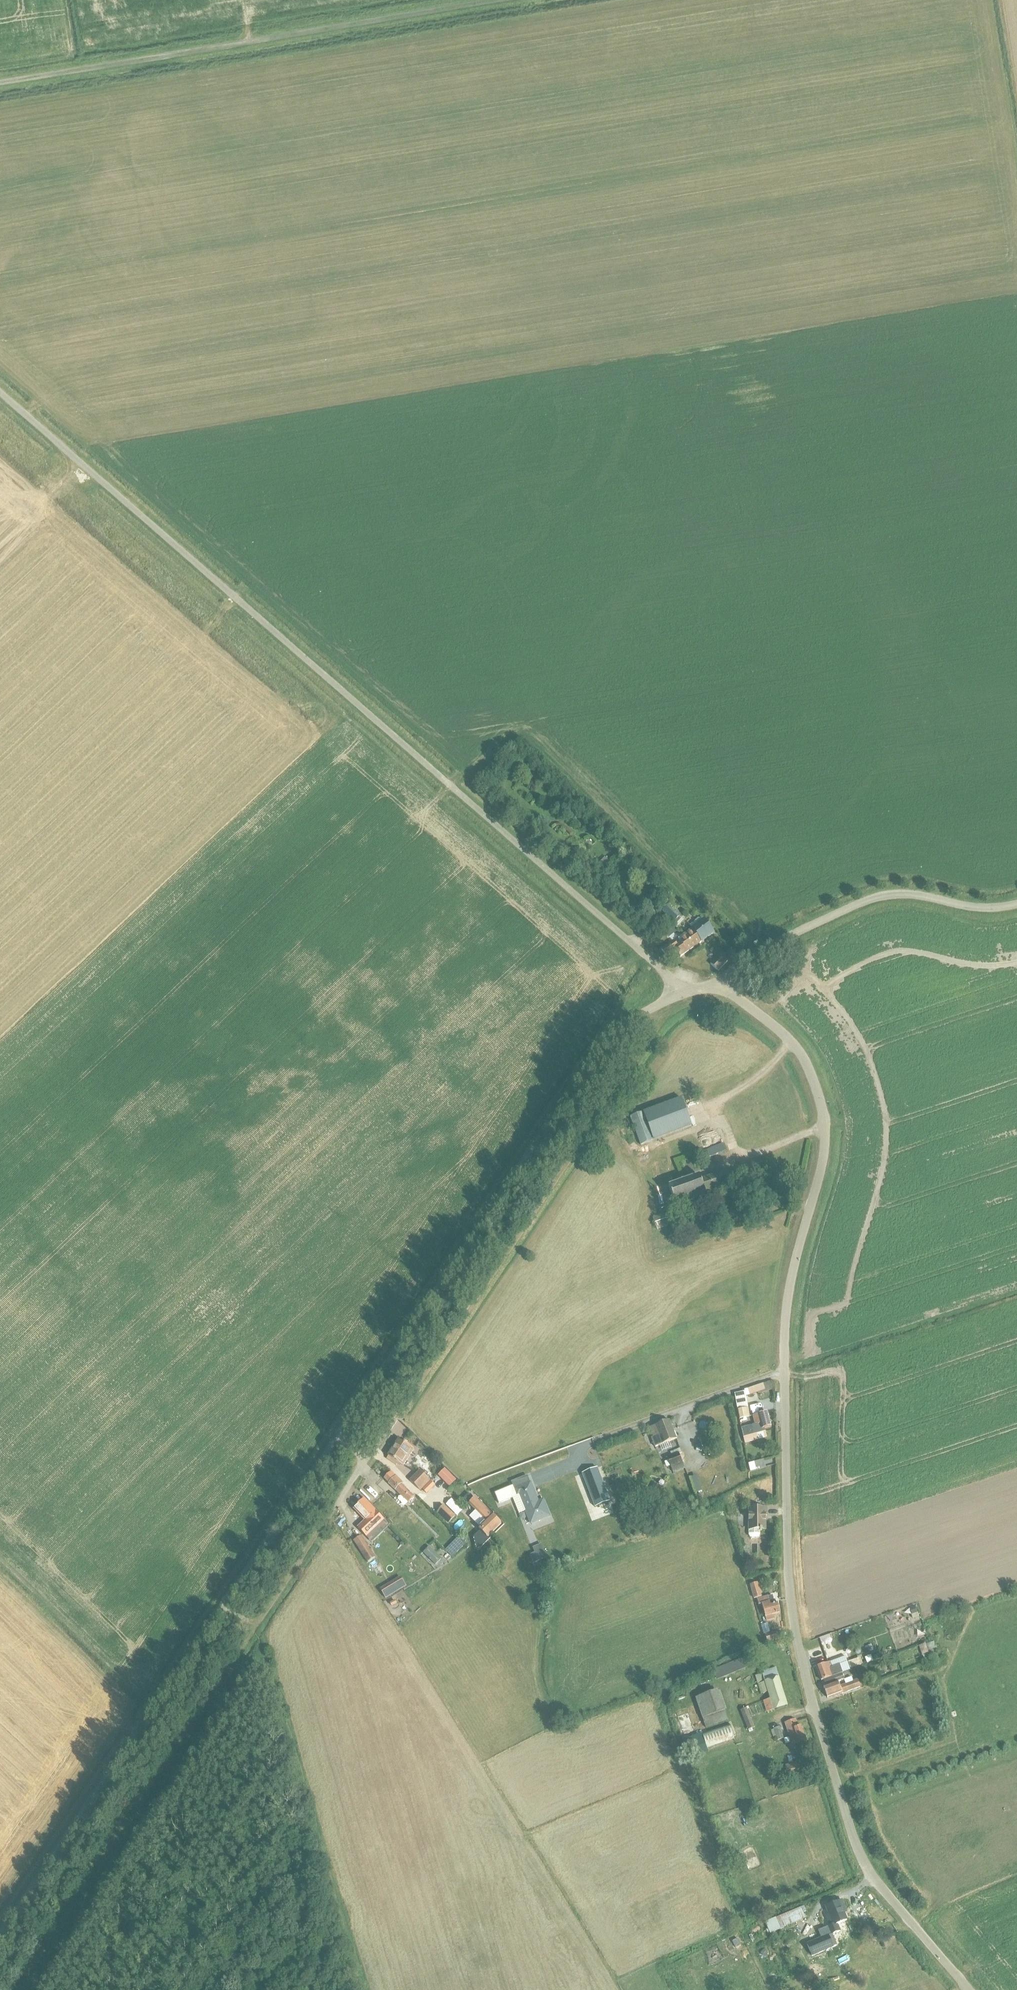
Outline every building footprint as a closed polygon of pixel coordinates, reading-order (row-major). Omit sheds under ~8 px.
[(663,912),(674,923),(681,915),(670,904),(663,912)] [(695,921),(689,925),(692,929),(691,930),(701,942),(702,942),(714,933),(704,920),(703,921),(701,919),(698,919),(695,921)] [(701,942),(691,930),(678,939),(681,943),(678,945),(674,940),(661,949),(666,956),(670,953),(675,960),(688,952),(701,942)] [(711,964),(718,971),(729,960),(721,953),(711,964)] [(626,1120),(636,1146),(691,1126),(681,1099),(626,1120)] [(698,1153),(701,1161),(724,1151),(721,1144),(698,1153)] [(732,1184),(772,1170),(769,1160),(732,1173),(732,1174),(728,1176),(727,1172),(701,1181),(699,1177),(668,1188),(675,1205),(719,1189),(721,1195),(734,1190),(732,1184)] [(734,1394),(739,1419),(747,1418),(746,1413),(746,1412),(748,1411),(745,1396),(760,1391),(761,1393),(773,1389),(770,1381),(744,1390),(745,1392),(734,1394)] [(755,1425),(751,1426),(741,1428),(743,1437),(763,1431),(762,1429),(771,1426),(768,1413),(753,1416),(755,1425)] [(670,1420),(650,1428),(653,1437),(651,1438),(655,1447),(677,1439),(670,1420)] [(401,1465),(403,1466),(414,1449),(400,1440),(387,1459),(396,1466),(397,1465),(400,1467),(401,1465)] [(681,1452),(680,1449),(670,1453),(672,1457),(678,1455),(682,1464),(673,1467),(674,1473),(685,1469),(683,1463),(687,1461),(684,1451),(681,1452)] [(671,1468),(673,1467),(682,1464),(678,1455),(672,1457),(667,1459),(671,1468)] [(414,1461),(410,1467),(415,1470),(419,1464),(414,1461)] [(452,1485),(459,1478),(447,1466),(439,1473),(452,1485)] [(597,1468),(582,1474),(595,1507),(610,1502),(597,1468)] [(411,1482),(420,1490),(430,1480),(421,1471),(411,1482)] [(391,1472),(384,1479),(390,1484),(389,1485),(408,1504),(414,1498),(401,1486),(403,1484),(391,1472)] [(690,1477),(698,1493),(706,1489),(698,1474),(690,1477)] [(447,1483),(440,1485),(442,1491),(449,1488),(447,1483)] [(517,1496),(513,1498),(519,1513),(525,1511),(530,1525),(550,1517),(546,1506),(541,1508),(531,1484),(514,1490),(517,1496)] [(480,1528),(479,1529),(488,1538),(501,1525),(480,1503),(480,1504),(475,1499),(469,1504),(476,1511),(470,1517),(480,1528)] [(437,1512),(449,1524),(455,1517),(443,1506),(437,1512)] [(748,1531),(748,1536),(749,1538),(751,1539),(755,1539),(758,1538),(759,1536),(759,1530),(764,1530),(764,1516),(766,1516),(766,1509),(747,1509),(748,1531)] [(376,1512),(358,1529),(366,1537),(384,1520),(376,1512)] [(465,1532),(471,1526),(460,1514),(454,1520),(465,1532)] [(447,1548),(454,1555),(467,1542),(459,1535),(447,1548)] [(472,1547),(481,1543),(477,1535),(468,1539),(472,1547)] [(361,1537),(354,1541),(369,1563),(376,1558),(361,1537)] [(539,1553),(542,1560),(553,1556),(550,1547),(545,1549),(541,1541),(534,1544),(538,1553),(539,1553)] [(437,1565),(445,1558),(433,1544),(424,1551),(437,1565)] [(403,1574),(383,1586),(389,1597),(409,1585),(403,1574)] [(750,1587),(755,1600),(762,1598),(757,1584),(750,1587)] [(768,1598),(758,1601),(760,1607),(762,1606),(767,1622),(775,1619),(773,1615),(780,1613),(777,1604),(775,1604),(772,1596),(768,1598)] [(766,1636),(768,1643),(778,1639),(776,1633),(766,1636)] [(861,1657),(851,1659),(852,1666),(862,1664),(861,1657)] [(729,1666),(731,1672),(746,1667),(744,1660),(729,1666)] [(831,1663),(817,1667),(821,1681),(824,1680),(842,1674),(849,1672),(848,1669),(850,1668),(848,1662),(832,1667),(831,1663)] [(763,1701),(767,1712),(787,1706),(776,1668),(762,1672),(763,1674),(756,1676),(761,1695),(768,1693),(770,1700),(763,1701)] [(824,1680),(826,1687),(824,1687),(828,1698),(842,1693),(842,1694),(864,1686),(861,1679),(853,1682),(851,1677),(844,1679),(842,1674),(824,1680)] [(719,1691),(702,1697),(696,1699),(705,1728),(728,1721),(725,1711),(719,1691)] [(740,1710),(748,1730),(754,1728),(746,1708),(740,1710)] [(785,1723),(793,1746),(807,1741),(802,1726),(798,1727),(796,1719),(785,1723)] [(709,1747),(737,1736),(732,1723),(704,1734),(709,1747)] [(764,1741),(765,1749),(782,1743),(781,1739),(784,1738),(779,1727),(773,1729),(774,1730),(771,1731),(773,1738),(764,1741)] [(797,1771),(803,1770),(802,1763),(786,1765),(787,1778),(798,1777),(797,1771)] [(842,1900),(826,1907),(831,1918),(828,1919),(831,1926),(827,1927),(828,1928),(820,1932),(822,1938),(807,1944),(812,1956),(827,1949),(836,1945),(831,1934),(840,1931),(837,1924),(847,1920),(843,1911),(846,1910),(842,1900)] [(786,1914),(766,1923),(770,1933),(791,1924),(786,1914)]
